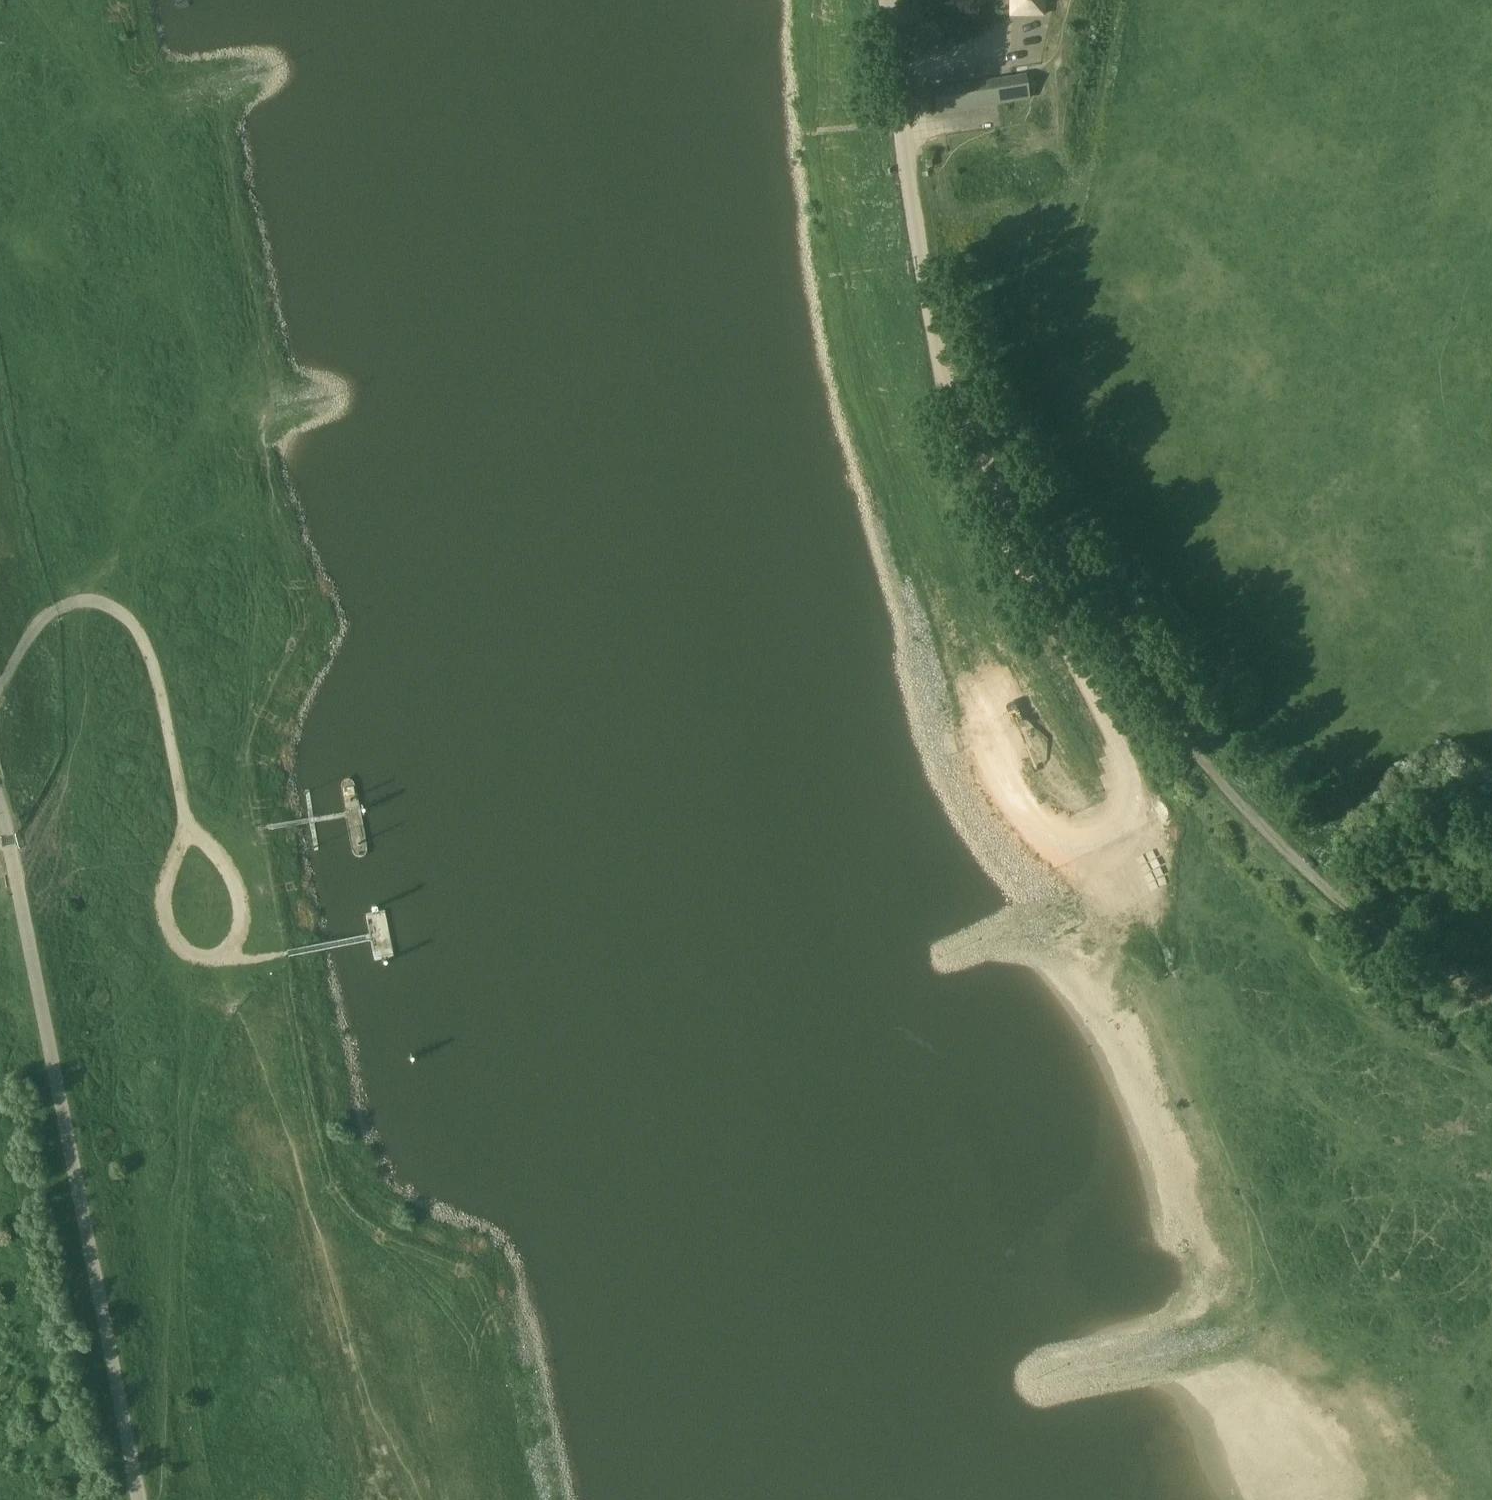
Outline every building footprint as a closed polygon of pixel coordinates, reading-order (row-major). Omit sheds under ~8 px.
[(1010,13),(1040,13),(1040,0),(1010,0),(1010,13)] [(931,88),(935,113),(996,104),(1028,100),(1024,75),(1012,77),(931,88)]
